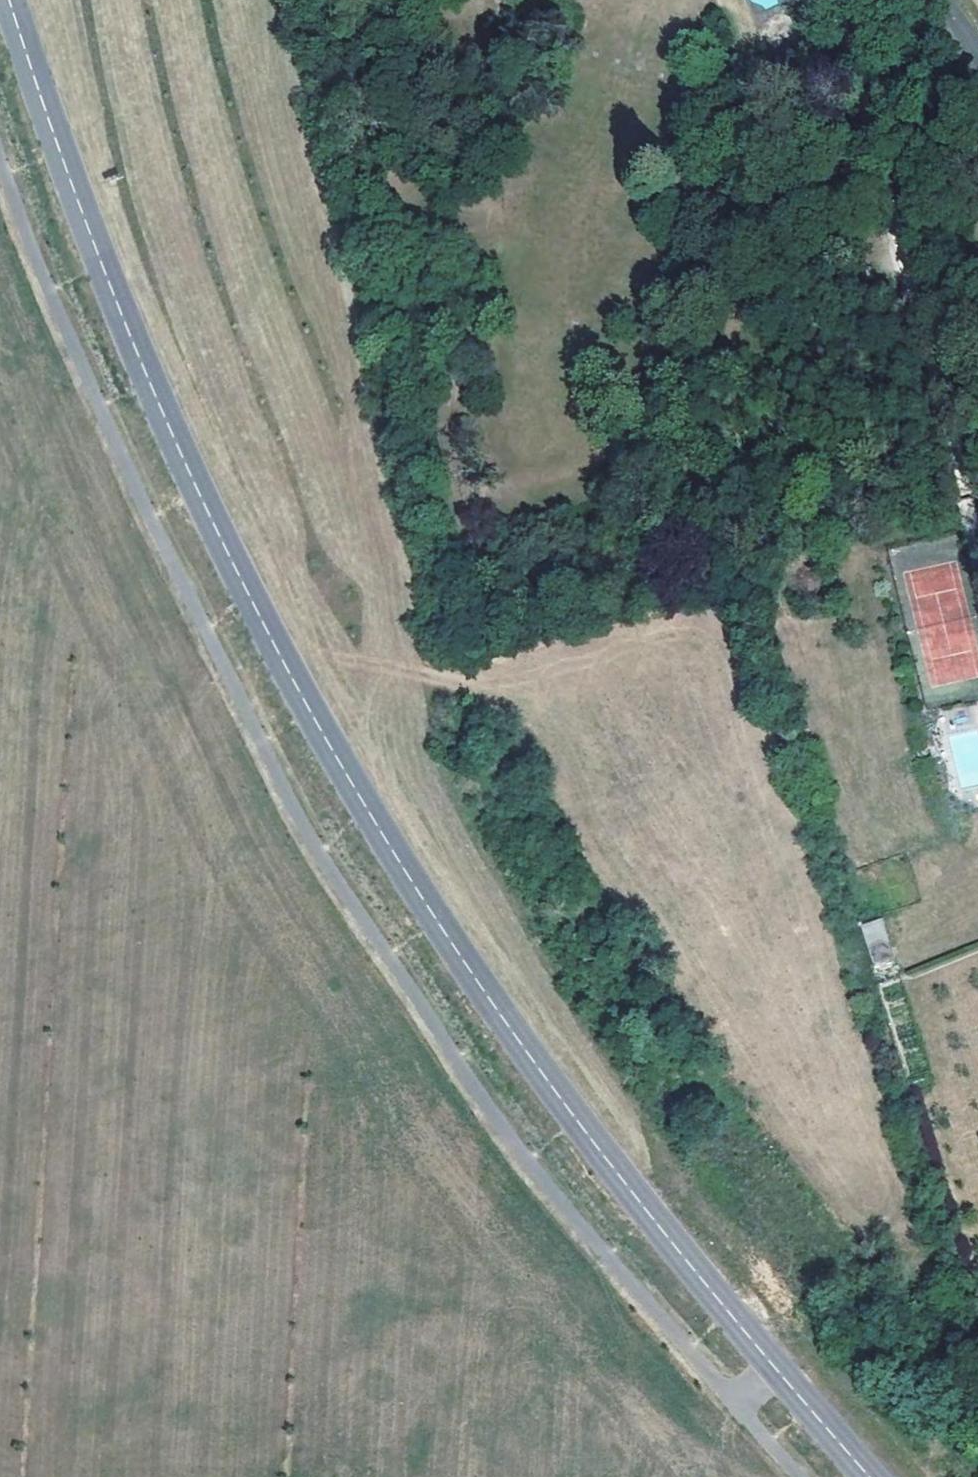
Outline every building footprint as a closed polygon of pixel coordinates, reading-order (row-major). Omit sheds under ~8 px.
[(882,918),(860,924),(872,965),(893,959),(882,918)]
